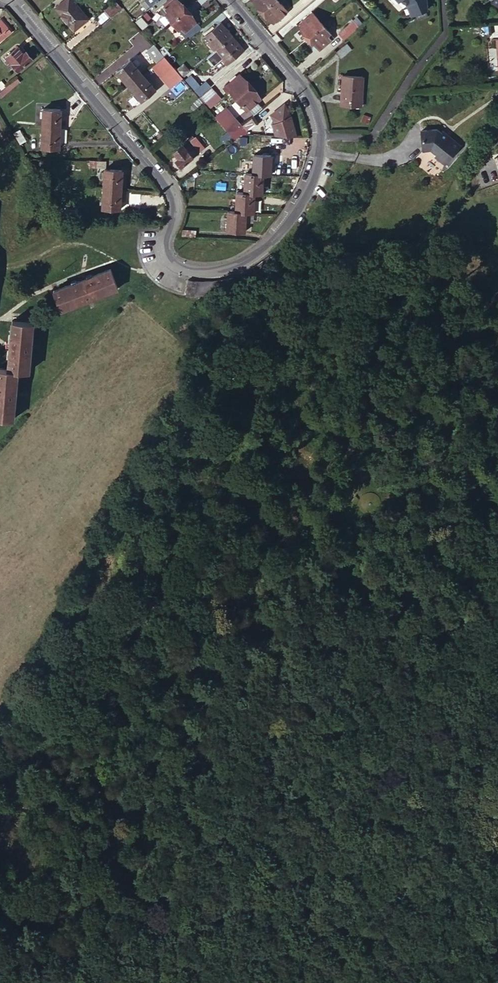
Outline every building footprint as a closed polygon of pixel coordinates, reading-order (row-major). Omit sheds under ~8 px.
[(56,8),(74,30),(88,19),(72,0),(65,0),(56,8)] [(107,8),(111,14),(121,6),(117,0),(116,0),(114,1),(113,0),(112,0),(110,1),(112,4),(107,8)] [(148,8),(151,5),(147,0),(142,0),(141,1),(148,8)] [(185,7),(179,0),(170,0),(164,5),(174,17),(182,10),(185,7)] [(263,8),(273,19),(284,10),(280,5),(276,0),(272,0),(263,8)] [(396,3),(399,1),(405,7),(409,17),(426,10),(426,0),(394,0),(396,3)] [(161,7),(172,19),(174,17),(164,5),(161,7)] [(160,16),(166,23),(172,19),(161,7),(159,9),(163,14),(160,16)] [(200,25),(185,7),(182,10),(174,17),(181,25),(189,34),(200,25)] [(146,12),(137,20),(144,28),(149,23),(147,21),(150,18),(150,16),(146,12)] [(300,21),(310,33),(320,23),(313,15),(310,12),(300,21)] [(313,15),(320,23),(323,21),(316,13),(313,15)] [(340,29),(345,35),(363,21),(357,14),(340,29)] [(174,17),(172,19),(178,26),(181,25),(174,17)] [(4,19),(0,23),(0,43),(13,31),(4,19)] [(217,47),(232,34),(220,20),(205,33),(217,47)] [(320,23),(327,31),(330,29),(323,21),(320,23)] [(320,23),(310,33),(320,45),(331,36),(327,31),(320,23)] [(244,47),(232,34),(217,47),(228,60),(232,57),(241,50),(244,47)] [(350,36),(339,45),(344,50),(355,42),(350,36)] [(25,52),(20,46),(8,56),(20,70),(34,58),(28,49),(25,52)] [(155,47),(148,53),(155,61),(162,56),(155,47)] [(246,56),(241,50),(232,57),(237,63),(246,56)] [(152,66),(170,88),(181,78),(164,57),(152,66)] [(116,71),(128,86),(133,82),(142,75),(129,60),(116,71)] [(190,69),(184,75),(201,94),(207,88),(203,83),(199,86),(192,78),(196,76),(194,74),(190,69)] [(240,93),(250,84),(239,72),(229,80),(240,93)] [(133,82),(128,86),(141,101),(155,91),(144,78),(142,75),(133,82)] [(361,78),(343,78),(341,107),(360,108),(361,78)] [(236,96),(240,93),(229,80),(226,83),(236,96)] [(224,85),(234,98),(236,96),(226,83),(224,85)] [(260,96),(250,84),(240,93),(246,100),(250,104),(256,99),(260,96)] [(207,88),(201,94),(206,100),(216,91),(211,85),(207,88)] [(246,100),(240,93),(236,96),(242,103),(243,102),(246,100)] [(261,105),(256,99),(250,104),(249,105),(254,111),(261,105)] [(292,115),(285,103),(270,115),(274,123),(272,125),(275,137),(288,139),(298,137),(292,115)] [(215,114),(231,133),(231,132),(241,123),(225,105),(215,114)] [(47,109),(46,128),(63,128),(64,110),(47,109)] [(231,133),(235,138),(239,135),(246,129),(241,123),(231,132),(231,133)] [(29,139),(22,128),(16,131),(23,143),(29,139)] [(63,128),(46,128),(45,148),(62,149),(62,143),(63,128)] [(436,157),(445,165),(462,146),(451,136),(450,138),(438,129),(422,130),(424,150),(431,150),(438,155),(436,157)] [(191,137),(182,145),(192,158),(203,148),(195,138),(193,140),(191,137)] [(192,158),(182,145),(173,152),(179,159),(176,161),(181,167),(192,158)] [(253,154),(251,174),(262,175),(270,175),(270,155),(253,154)] [(106,187),(123,188),(123,167),(107,166),(106,187)] [(251,174),(244,173),(243,193),(255,194),(255,195),(261,195),(262,175),(251,174)] [(123,209),(123,188),(106,187),(106,209),(123,209)] [(243,193),(236,193),(235,212),(245,212),(245,213),(253,214),(255,195),(255,194),(243,193)] [(235,212),(228,211),(226,232),(244,232),(245,213),(245,212),(235,212)] [(279,267),(270,256),(267,259),(276,270),(279,267)] [(276,270),(267,259),(262,263),(271,274),(276,270)] [(271,274),(262,263),(256,267),(264,279),(271,274)] [(251,271),(258,283),(264,279),(256,267),(251,271)] [(120,288),(112,269),(56,291),(63,310),(120,288)] [(251,271),(244,276),(250,288),(258,283),(251,271)] [(237,292),(235,279),(227,280),(229,294),(237,292)] [(229,294),(227,280),(221,281),(221,295),(229,294)] [(196,281),(190,281),(187,294),(196,295),(196,281)] [(196,281),(196,295),(204,295),(205,282),(196,281)] [(221,295),(221,281),(213,282),(213,296),(221,295)] [(205,282),(204,295),(213,296),(213,282),(205,282)] [(15,320),(9,370),(19,371),(29,372),(35,323),(15,320)] [(9,370),(0,369),(0,417),(13,418),(19,371),(9,370)]
